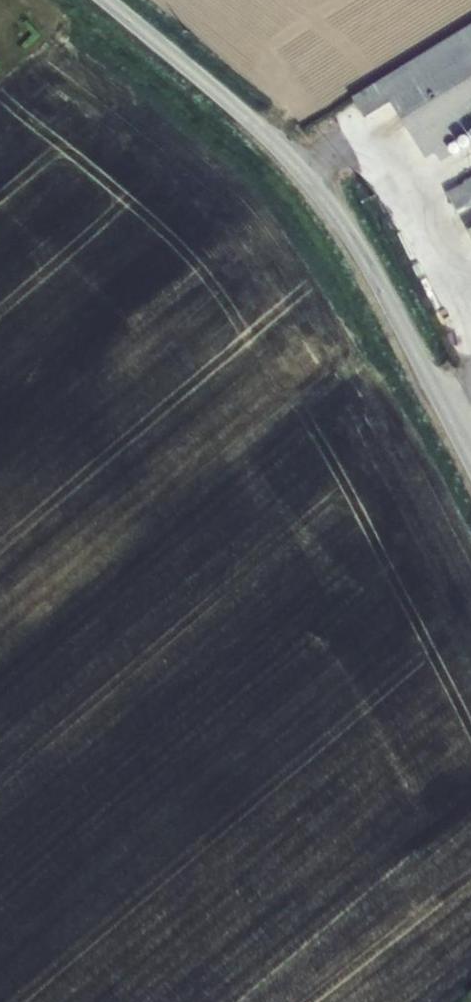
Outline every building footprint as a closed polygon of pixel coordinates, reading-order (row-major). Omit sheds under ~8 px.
[(354,98),(367,119),(394,103),(428,159),(470,132),(470,26),(354,98)] [(466,185),(448,194),(457,212),(470,206),(470,194),(466,185)]
